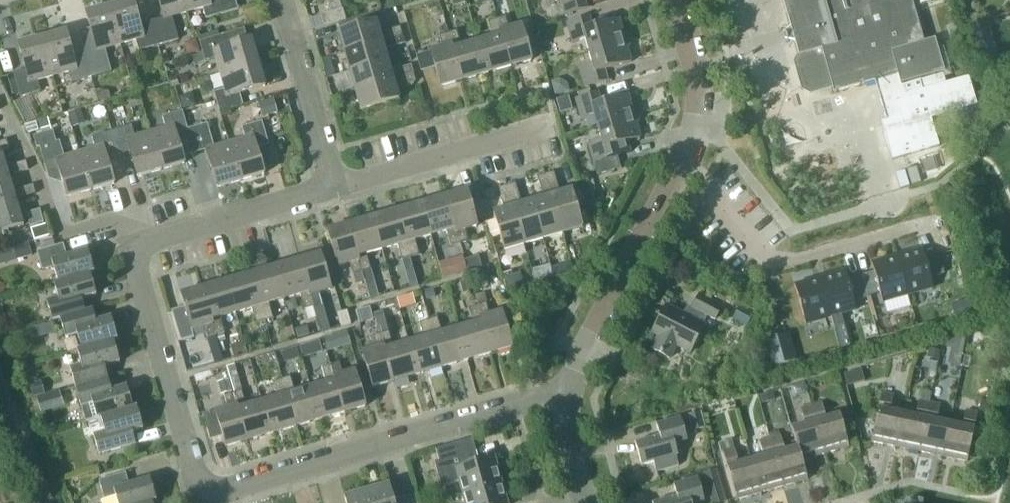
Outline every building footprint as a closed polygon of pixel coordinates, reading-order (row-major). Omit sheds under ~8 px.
[(109,6),(120,45),(135,40),(138,51),(158,46),(151,21),(140,24),(133,0),(131,0),(109,6)] [(151,21),(158,46),(178,40),(171,17),(187,12),(183,0),(158,0),(163,18),(151,21)] [(187,12),(202,8),(205,19),(238,10),(235,0),(183,0),(187,12)] [(339,0),(327,4),(330,13),(342,9),(339,0)] [(564,15),(587,8),(584,0),(560,0),(564,15)] [(798,56),(799,56),(799,57),(796,63),(803,88),(810,92),(831,86),(833,93),(879,79),(887,77),(895,75),(899,86),(941,73),(941,72),(944,72),(937,50),(934,39),(923,43),(910,0),(782,0),(798,56)] [(96,50),(84,54),(91,77),(111,72),(104,49),(120,45),(109,6),(85,13),(96,50)] [(324,27),(345,21),(342,9),(330,13),(320,16),(324,27)] [(372,14),(338,24),(340,32),(374,22),(372,14)] [(324,27),(320,16),(309,19),(312,30),(324,27)] [(585,39),(588,51),(627,40),(625,33),(622,34),(618,19),(592,27),(589,16),(566,22),(572,43),(585,39)] [(496,19),(510,67),(531,61),(521,25),(508,28),(505,17),(496,19)] [(492,37),(476,42),(486,74),(510,67),(496,19),(487,22),(492,37)] [(343,52),(381,41),(376,21),(374,22),(340,32),(338,32),(343,52)] [(959,40),(955,24),(945,27),(950,43),(959,40)] [(400,27),(387,31),(390,39),(402,35),(400,27)] [(65,31),(42,38),(53,76),(68,72),(71,83),(91,77),(84,54),(73,57),(65,31)] [(456,31),(448,33),(461,81),(486,74),(476,42),(461,46),(456,31)] [(440,87),(461,81),(448,33),(439,36),(442,48),(430,51),(434,67),(440,87)] [(215,58),(220,74),(258,63),(251,39),(226,47),(222,35),(199,42),(204,62),(215,58)] [(387,60),(384,49),(404,43),(402,35),(390,39),(381,41),(343,52),(349,71),(387,60)] [(37,81),(53,76),(42,38),(18,44),(25,70),(14,73),(15,78),(19,93),(20,97),(40,91),(37,81)] [(627,40),(588,51),(591,63),(579,67),(584,87),(607,81),(604,70),(630,62),(626,48),(629,47),(627,40)] [(199,51),(196,41),(189,43),(187,48),(188,54),(199,51)] [(993,46),(978,51),(981,62),(997,58),(993,46)] [(416,55),(420,71),(421,71),(434,67),(430,51),(416,55)] [(334,69),(330,56),(323,59),(327,71),(334,69)] [(355,91),(392,80),(387,60),(349,71),(355,91)] [(258,63),(220,74),(224,89),(213,93),(219,112),(243,106),(239,94),(265,86),(258,63)] [(411,65),(398,69),(401,77),(413,74),(411,65)] [(885,98),(880,100),(886,121),(881,122),(892,160),(939,147),(930,119),(976,105),(973,94),(968,79),(968,78),(968,77),(945,84),(942,76),(941,73),(899,86),(895,75),(887,77),(879,79),(885,98)] [(413,74),(401,77),(403,85),(407,84),(415,82),(413,74)] [(15,78),(8,80),(12,94),(19,93),(15,78)] [(178,85),(176,78),(169,80),(170,87),(178,85)] [(360,110),(398,99),(392,80),(355,91),(360,110)] [(560,80),(552,82),(556,96),(569,92),(567,85),(560,80)] [(100,102),(110,99),(108,92),(101,90),(97,91),(100,102)] [(594,115),(597,127),(636,116),(634,109),(632,110),(628,95),(601,102),(598,92),(575,98),(581,118),(594,115)] [(273,100),(259,105),(263,119),(277,114),(273,100)] [(182,111),(181,111),(178,102),(159,107),(165,127),(150,132),(161,170),(184,164),(177,138),(188,135),(187,129),(182,111)] [(83,120),(80,110),(70,113),(73,123),(83,120)] [(636,116),(597,127),(601,139),(588,142),(594,163),(616,156),(613,146),(640,138),(635,123),(638,122),(636,116)] [(244,138),(229,143),(240,181),(264,174),(256,148),(268,145),(261,121),(241,127),(244,138)] [(217,188),(240,181),(229,143),(213,147),(207,124),(187,129),(188,135),(194,153),(206,150),(217,188)] [(131,126),(111,131),(118,155),(130,152),(137,177),(161,170),(150,132),(134,136),(131,126)] [(64,157),(59,141),(55,142),(52,131),(33,136),(36,148),(39,147),(44,164),(56,160),(67,198),(90,191),(79,152),(64,157)] [(95,148),(79,152),(90,191),(114,184),(106,158),(118,155),(111,131),(92,137),(95,148)] [(2,152),(9,150),(6,141),(0,143),(0,153),(2,152)] [(2,152),(0,153),(0,179),(9,176),(2,152)] [(595,168),(611,163),(613,170),(620,168),(616,156),(594,163),(595,168)] [(14,174),(28,170),(26,161),(12,165),(14,174)] [(916,167),(906,170),(911,185),(921,182),(916,167)] [(904,171),(895,174),(900,189),(909,186),(904,171)] [(553,172),(545,175),(549,187),(557,185),(553,172)] [(545,175),(537,177),(541,190),(549,187),(545,175)] [(9,176),(0,179),(0,205),(16,201),(9,176)] [(515,183),(507,186),(510,198),(518,196),(515,183)] [(21,198),(35,194),(33,185),(19,190),(21,198)] [(507,186),(498,188),(502,199),(502,201),(510,198),(507,186)] [(445,196),(459,244),(468,241),(464,230),(477,226),(474,218),(470,203),(466,190),(445,196)] [(559,193),(551,195),(562,233),(582,227),(571,190),(559,193)] [(543,198),(532,201),(543,239),(562,233),(551,195),(543,198)] [(445,196),(421,203),(430,235),(446,231),(450,246),(459,244),(445,196)] [(503,209),(493,212),(495,220),(500,236),(504,250),(523,244),(513,206),(510,198),(502,201),(502,199),(500,200),(503,209)] [(481,200),(470,203),(474,218),(485,215),(481,200)] [(0,205),(0,232),(23,225),(16,201),(0,205)] [(521,204),(513,206),(523,244),(524,244),(543,239),(532,201),(521,204)] [(421,203),(397,211),(411,258),(419,256),(414,240),(430,235),(421,203)] [(28,222),(42,218),(40,209),(26,214),(28,222)] [(397,211),(372,218),(382,250),(397,245),(402,261),(410,258),(411,258),(397,211)] [(372,218),(348,225),(362,272),(371,270),(366,254),(382,250),(372,218)] [(495,220),(486,222),(491,238),(500,236),(495,220)] [(49,237),(46,224),(30,229),(34,241),(49,237)] [(353,275),(362,272),(348,225),(327,231),(337,267),(350,263),(353,275)] [(28,243),(0,251),(0,266),(32,256),(28,243)] [(53,268),(57,282),(90,273),(90,274),(94,273),(87,250),(66,256),(63,244),(36,251),(42,271),(53,268)] [(922,249),(897,256),(908,295),(933,288),(930,278),(944,274),(939,255),(925,259),(922,249)] [(322,305),(318,293),(331,289),(320,254),(299,260),(313,307),(317,320),(317,321),(326,319),(322,305)] [(873,271),(860,275),(867,297),(880,293),(882,302),(908,295),(897,256),(871,263),(873,271)] [(448,261),(438,264),(442,278),(442,279),(452,276),(466,272),(466,271),(462,257),(448,261)] [(410,258),(402,261),(404,268),(412,266),(410,258)] [(299,260),(275,267),(284,299),(300,294),(304,310),(313,307),(299,260)] [(535,269),(538,282),(556,276),(552,264),(535,269)] [(275,267),(250,274),(264,321),(273,319),(268,303),(284,299),(275,267)] [(371,270),(362,272),(366,286),(375,284),(371,270)] [(845,271),(820,278),(831,317),(834,328),(844,325),(840,314),(856,310),(845,271)] [(60,319),(78,313),(75,301),(96,296),(90,274),(90,273),(57,282),(53,283),(58,298),(46,301),(52,321),(60,319)] [(250,274),(226,281),(235,313),(251,308),(255,324),(264,321),(250,274)] [(820,278),(794,285),(805,324),(831,317),(820,278)] [(459,282),(463,295),(471,292),(468,280),(459,282)] [(226,281),(202,288),(215,336),(224,333),(220,318),(235,313),(226,281)] [(207,338),(215,336),(202,288),(180,294),(191,330),(203,326),(207,338)] [(425,293),(427,300),(436,297),(434,291),(425,293)] [(484,293),(475,296),(477,305),(485,303),(486,303),(484,293)] [(397,299),(400,309),(415,305),(412,294),(397,299)] [(714,320),(721,306),(699,294),(691,308),(693,308),(688,317),(665,305),(651,332),(658,336),(651,350),(669,359),(676,345),(689,352),(703,325),(702,325),(707,316),(714,320)] [(968,300),(951,305),(955,316),(971,312),(968,300)] [(490,353),(512,347),(501,311),(489,315),(485,303),(477,305),(477,306),(490,353)] [(374,319),(370,306),(355,311),(358,323),(374,319)] [(472,324),(457,328),(466,360),(490,353),(477,306),(468,308),(472,324)] [(738,307),(734,314),(749,322),(753,314),(738,307)] [(78,313),(60,319),(65,338),(77,335),(81,349),(113,340),(113,341),(117,340),(111,317),(90,323),(86,311),(84,311),(78,313)] [(341,327),(351,324),(347,311),(337,314),(341,327)] [(383,312),(374,315),(379,334),(388,332),(383,312)] [(437,317),(428,320),(442,367),(466,360),(457,328),(441,333),(437,317)] [(424,338),(408,343),(418,375),(442,367),(428,320),(419,322),(424,338)] [(295,330),(298,339),(310,335),(307,327),(295,330)] [(388,332),(379,334),(393,382),(418,375),(408,343),(393,347),(388,332)] [(224,334),(217,336),(219,342),(226,340),(224,334)] [(372,388),(393,382),(379,334),(371,337),(374,348),(362,352),(372,388)] [(947,338),(945,348),(951,350),(948,364),(960,367),(960,365),(967,334),(949,338),(947,338)] [(335,338),(324,342),(329,357),(340,353),(351,350),(346,335),(335,338)] [(113,341),(113,340),(81,349),(77,350),(81,365),(70,368),(75,388),(102,380),(99,368),(119,363),(113,341)] [(303,358),(310,356),(307,344),(300,346),(303,358)] [(299,359),(296,348),(281,352),(284,363),(299,359)] [(930,349),(928,357),(938,359),(939,351),(930,349)] [(223,361),(220,350),(211,352),(214,364),(223,361)] [(793,351),(770,357),(773,368),(796,362),(793,351)] [(330,365),(344,413),(365,406),(354,371),(342,374),(339,363),(330,365)] [(246,406),(241,391),(242,391),(235,365),(226,367),(234,393),(233,393),(246,441),(271,434),(261,402),(246,406)] [(319,420),(344,413),(330,365),(321,368),(326,383),(310,388),(319,420)] [(861,369),(844,374),(847,386),(864,381),(861,369)] [(295,427),(319,420),(310,388),(294,392),(290,377),(281,379),(295,427)] [(228,379),(220,382),(223,394),(232,392),(228,379)] [(271,434),(295,427),(281,379),(272,382),(277,397),(261,402),(271,434)] [(102,380),(75,388),(85,422),(100,418),(132,408),(126,386),(105,392),(102,380)] [(29,384),(33,397),(45,394),(41,381),(29,384)] [(922,392),(920,401),(929,403),(931,394),(922,392)] [(202,415),(210,440),(222,436),(225,447),(246,441),(233,393),(224,396),(227,408),(202,415)] [(772,393),(760,396),(762,403),(774,400),(772,393)] [(895,447),(902,414),(890,411),(893,395),(881,393),(871,442),(895,447)] [(982,400),(980,411),(988,413),(990,402),(982,400)] [(902,414),(895,447),(919,452),(929,403),(920,401),(918,401),(915,417),(902,414)] [(821,403),(811,406),(825,454),(848,447),(843,427),(840,416),(839,415),(826,419),(821,403)] [(929,403),(919,452),(942,457),(949,424),(936,421),(940,405),(929,403)] [(825,454),(811,406),(800,409),(804,425),(791,429),(796,447),(797,447),(801,461),(801,460),(825,454)] [(99,455),(125,447),(122,436),(143,430),(136,407),(132,408),(100,418),(104,432),(93,435),(99,455)] [(701,411),(687,415),(692,431),(705,428),(701,411)] [(962,427),(949,424),(942,457),(967,462),(972,437),(974,427),(977,413),(965,411),(962,427)] [(848,414),(840,416),(843,427),(851,425),(848,414)] [(634,443),(641,466),(653,463),(656,472),(678,466),(675,456),(677,456),(674,445),(687,442),(680,417),(655,424),(659,436),(634,443)] [(53,424),(44,427),(46,432),(55,429),(53,424)] [(974,427),(972,437),(981,439),(983,429),(974,427)] [(797,447),(796,447),(784,451),(780,435),(779,436),(770,438),(769,438),(783,486),(807,480),(801,460),(801,461),(797,447)] [(459,481),(463,493),(500,483),(493,458),(473,464),(470,454),(476,452),(472,438),(435,449),(438,461),(434,462),(441,486),(459,481)] [(783,486),(769,438),(759,441),(763,457),(751,461),(760,493),(783,486)] [(721,451),(722,452),(736,500),(760,493),(751,461),(738,464),(731,440),(719,443),(721,451)] [(721,485),(716,470),(703,474),(707,489),(721,485)] [(104,499),(101,500),(102,502),(148,502),(152,502),(156,501),(150,478),(129,484),(125,473),(98,480),(104,499)] [(697,478),(673,484),(676,496),(653,502),(702,502),(704,502),(697,478)] [(463,493),(466,502),(506,502),(500,483),(463,493)] [(370,502),(408,502),(405,496),(393,499),(389,484),(366,491),(370,502)] [(366,491),(344,497),(346,502),(370,502),(366,491)] [(10,502),(6,494),(0,497),(0,502),(1,502),(9,502),(10,502)]
